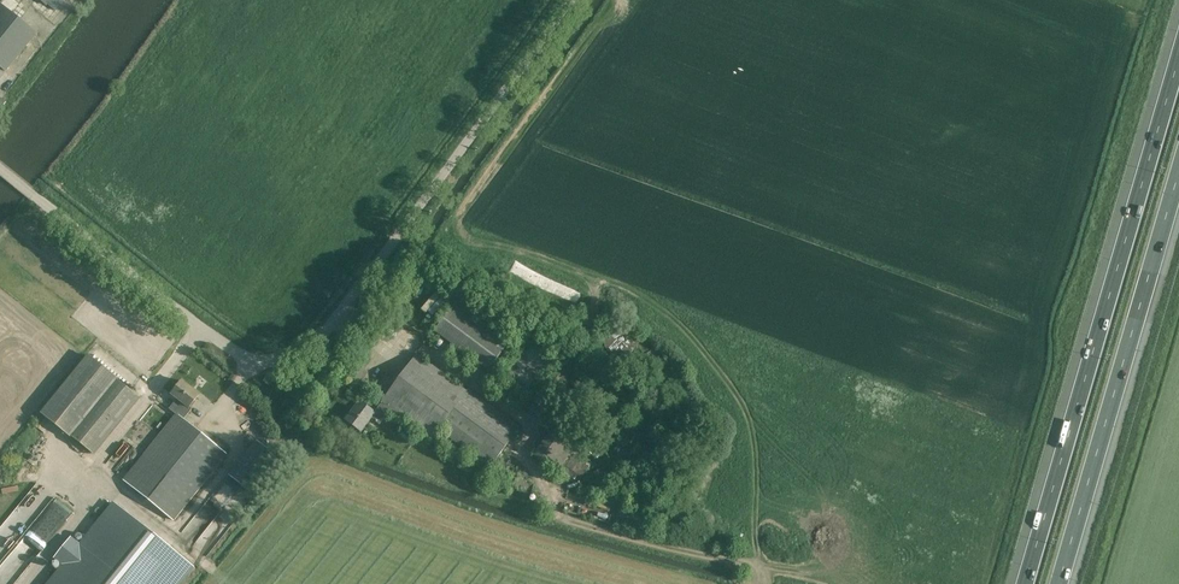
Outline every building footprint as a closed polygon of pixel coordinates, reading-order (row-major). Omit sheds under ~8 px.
[(6,71),(36,34),(0,5),(0,67),(6,71)] [(520,340),(514,336),(460,296),(434,331),(426,343),(431,346),(439,335),(494,376),(520,340)] [(405,421),(409,424),(406,429),(417,438),(420,433),(429,439),(436,430),(487,468),(517,428),(466,390),(465,391),(417,355),(381,404),(397,415),(393,420),(401,426),(405,421)] [(87,356),(41,412),(91,453),(137,396),(87,356)] [(349,356),(339,370),(352,379),(361,365),(349,356)] [(209,441),(180,418),(199,395),(182,381),(170,396),(176,400),(169,409),(176,415),(175,415),(178,418),(125,482),(170,519),(219,465),(226,455),(231,448),(214,435),(209,441)] [(345,420),(355,427),(360,431),(369,419),(377,425),(385,415),(393,420),(397,415),(381,404),(374,413),(359,402),(345,420)] [(589,467),(572,455),(580,444),(557,427),(535,457),(559,474),(567,481),(571,476),(575,479),(577,476),(580,478),(589,467)] [(402,428),(398,435),(409,443),(414,437),(402,428)] [(420,439),(426,444),(429,439),(423,435),(420,439)] [(449,461),(455,465),(463,455),(458,450),(449,461)] [(47,583),(182,583),(195,568),(113,501),(79,543),(71,537),(54,558),(62,565),(47,583)]
